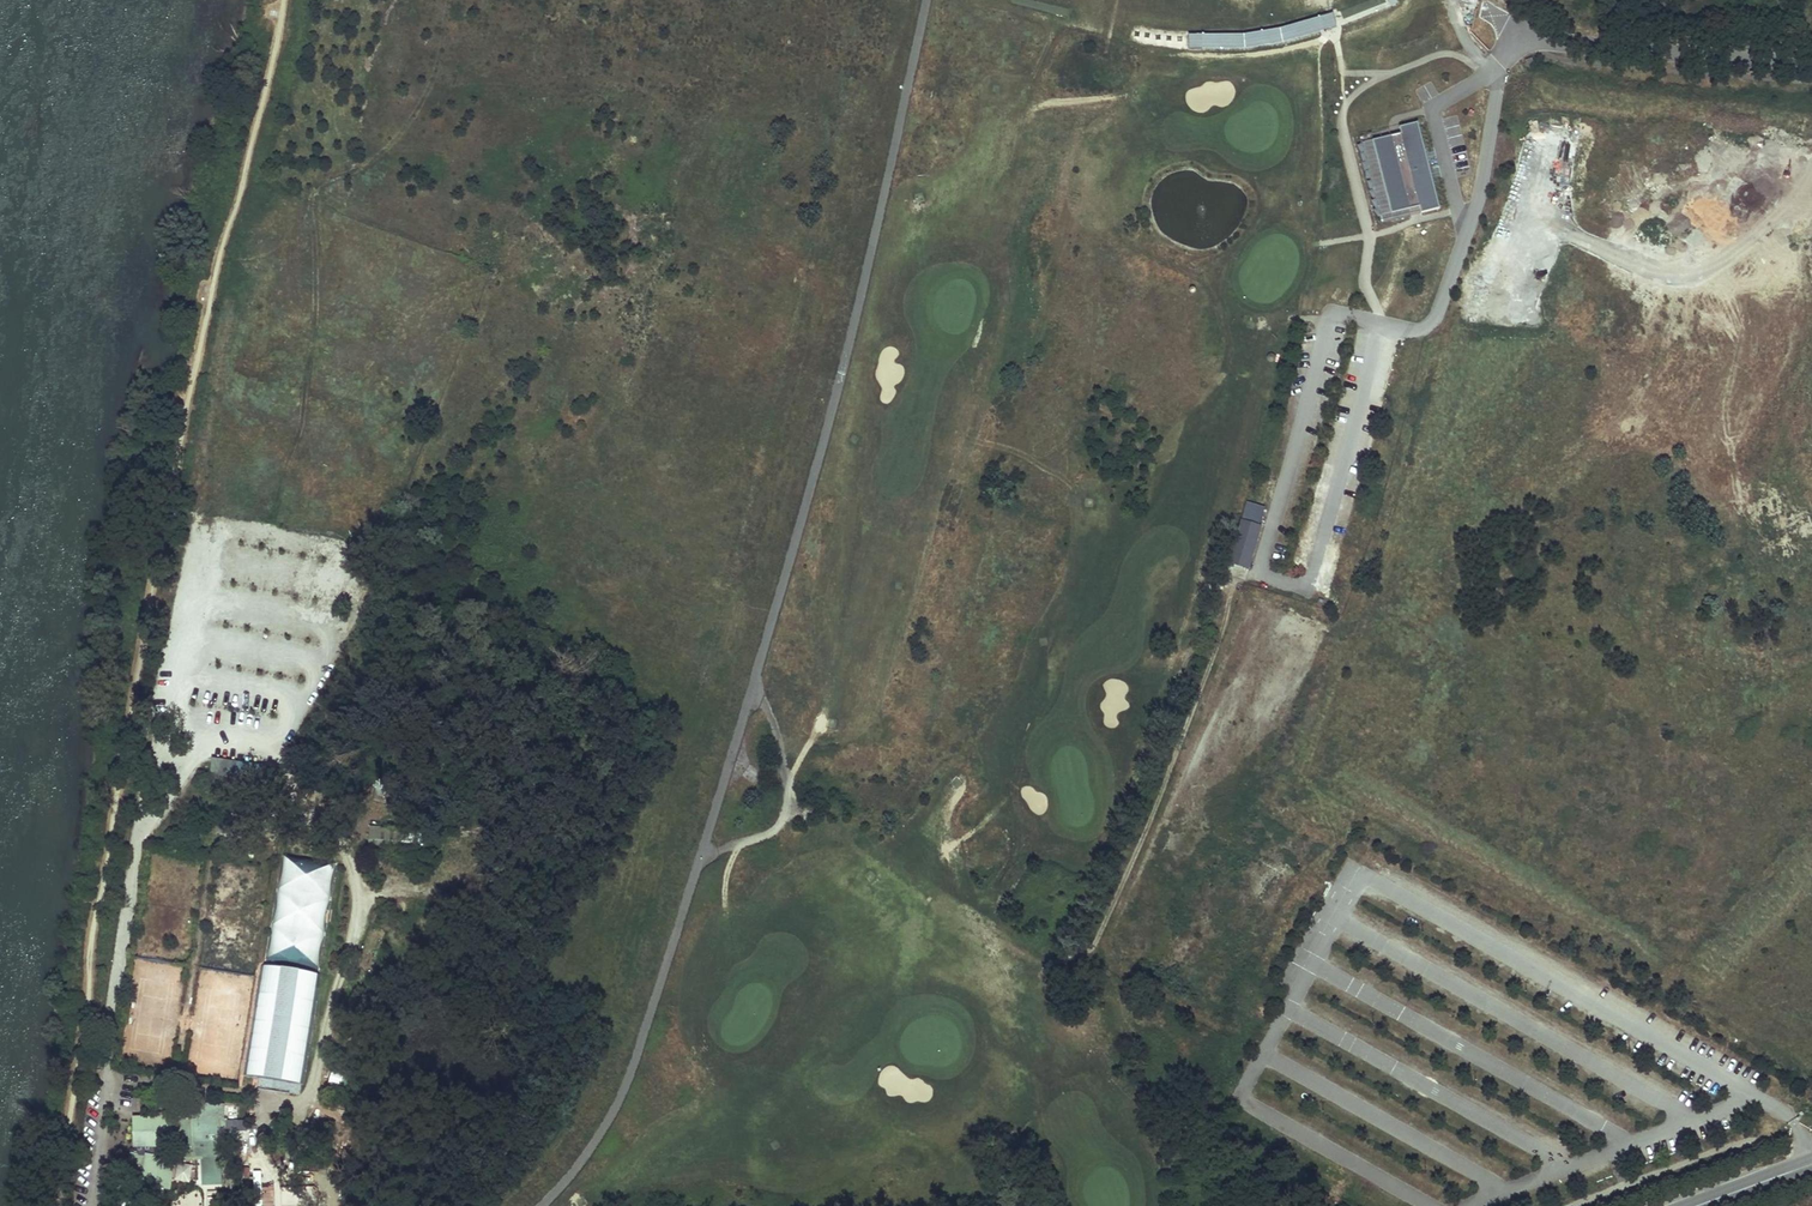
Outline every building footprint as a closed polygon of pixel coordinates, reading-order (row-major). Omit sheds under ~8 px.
[(1299,24),(1302,34),(1325,27),(1322,17),(1299,24)] [(1189,35),(1189,46),(1245,46),(1245,33),(1221,34),(1221,43),(1203,43),(1203,35),(1189,35)] [(1527,61),(1530,69),(1536,67),(1532,59),(1527,61)] [(1376,222),(1437,207),(1416,122),(1356,137),(1376,222)] [(1249,568),(1266,506),(1245,500),(1228,562),(1249,568)] [(222,846),(221,855),(236,857),(237,848),(222,846)] [(337,863),(278,853),(260,966),(319,975),(337,863)] [(243,1076),(302,1085),(319,975),(260,966),(243,1076)] [(268,1084),(267,1091),(287,1094),(288,1087),(268,1084)] [(204,1151),(220,1150),(219,1139),(204,1139),(204,1151)] [(153,1145),(141,1145),(141,1156),(154,1156),(153,1145)] [(182,1191),(222,1189),(221,1184),(187,1185),(186,1161),(180,1161),(182,1191)]
